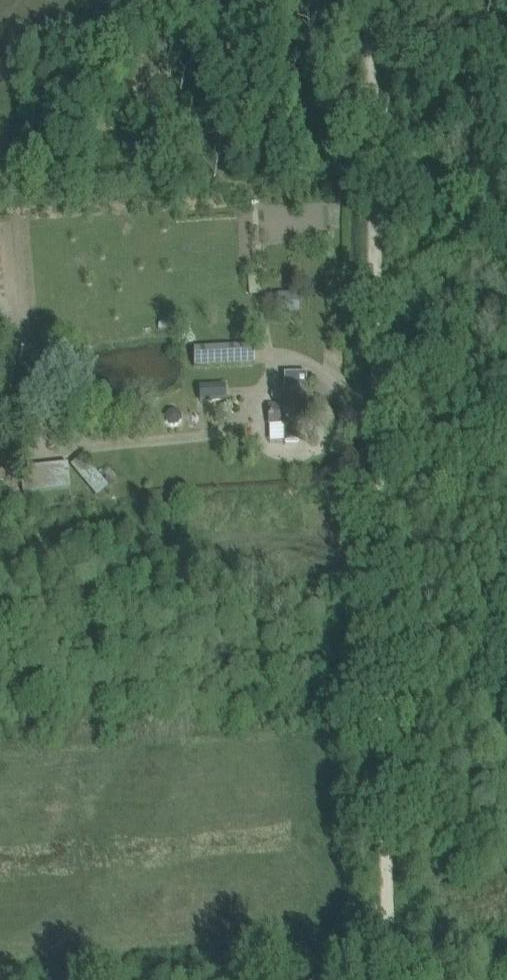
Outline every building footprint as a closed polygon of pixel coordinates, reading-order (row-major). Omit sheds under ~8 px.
[(304,292),(278,291),(277,313),(303,314),(304,292)] [(194,350),(194,368),(254,364),(254,346),(194,350)] [(284,407),(269,407),(269,424),(284,424),(285,443),(300,443),(300,428),(311,428),(310,395),(307,395),(306,373),(284,373),(284,407)] [(197,387),(199,402),(225,401),(225,386),(197,387)] [(170,410),(166,415),(166,422),(171,426),(178,425),(182,420),(181,414),(176,409),(170,410)] [(83,456),(70,468),(96,499),(110,487),(83,456)] [(1,502),(16,498),(8,461),(0,463),(0,499),(1,502)] [(68,466),(21,470),(23,493),(70,489),(68,466)]
